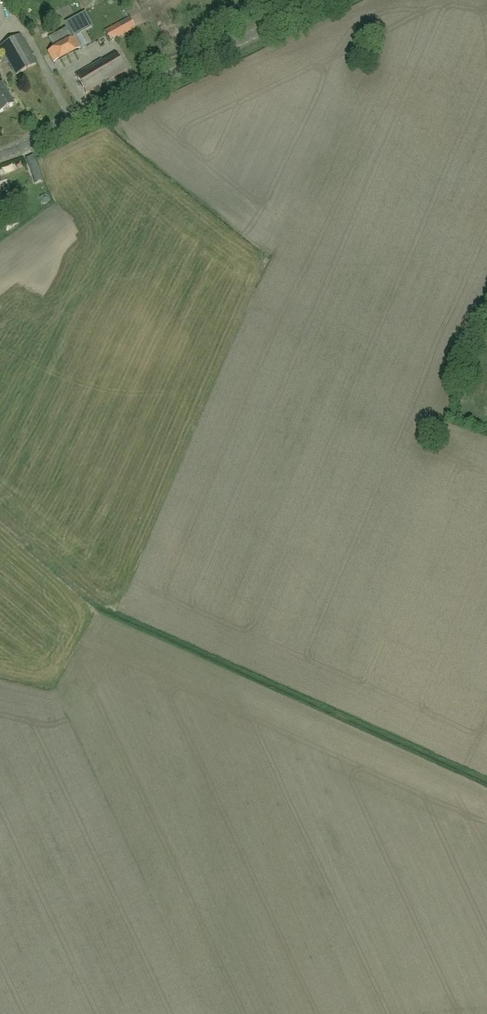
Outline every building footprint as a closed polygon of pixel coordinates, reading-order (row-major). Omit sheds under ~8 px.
[(136,28),(129,17),(105,31),(111,41),(118,37),(119,38),(136,28)] [(54,63),(87,46),(81,36),(76,38),(75,37),(74,37),(69,30),(51,40),(55,47),(47,52),(54,63)] [(20,35),(0,47),(17,75),(36,64),(20,35)] [(87,94),(125,71),(114,52),(99,62),(98,61),(75,75),(87,94)] [(14,104),(2,83),(0,84),(0,111),(14,104)]
